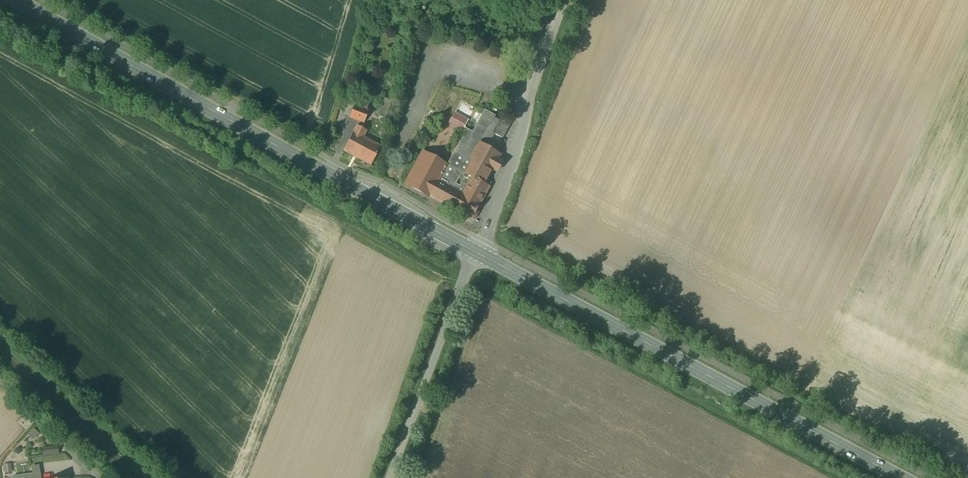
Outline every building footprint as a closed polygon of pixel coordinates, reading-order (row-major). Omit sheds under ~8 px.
[(457,112),(469,117),(473,108),(461,103),(457,112)] [(355,105),(350,117),(364,123),(368,110),(355,105)] [(446,167),(438,181),(455,189),(480,144),(496,116),(485,110),(472,132),(467,129),(446,167)] [(456,112),(450,123),(466,131),(471,120),(456,112)] [(367,131),(357,125),(344,151),(371,165),(380,147),(363,138),(367,131)] [(438,181),(446,167),(442,165),(441,162),(423,153),(406,185),(463,215),(462,218),(464,219),(466,220),(467,218),(471,220),(472,219),(474,220),(478,212),(476,211),(480,204),(480,203),(489,187),(484,184),(492,169),(497,171),(502,162),(497,160),(500,155),(480,144),(455,189),(438,181)] [(32,435),(38,440),(44,434),(38,429),(32,435)] [(57,447),(44,448),(44,456),(58,455),(57,447)] [(14,464),(6,465),(7,473),(15,473),(14,464)] [(14,477),(41,477),(40,467),(32,467),(33,475),(14,477)]
